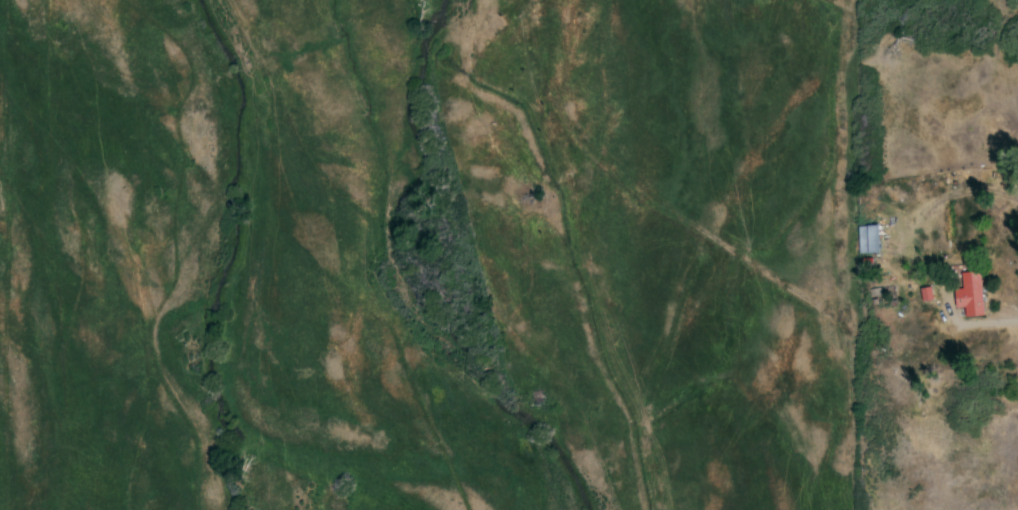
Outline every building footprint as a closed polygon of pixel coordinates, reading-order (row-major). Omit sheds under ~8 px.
[(879,256),(879,227),(857,227),(857,256),(879,256)] [(967,320),(962,278),(988,275),(993,317),(967,320)]
